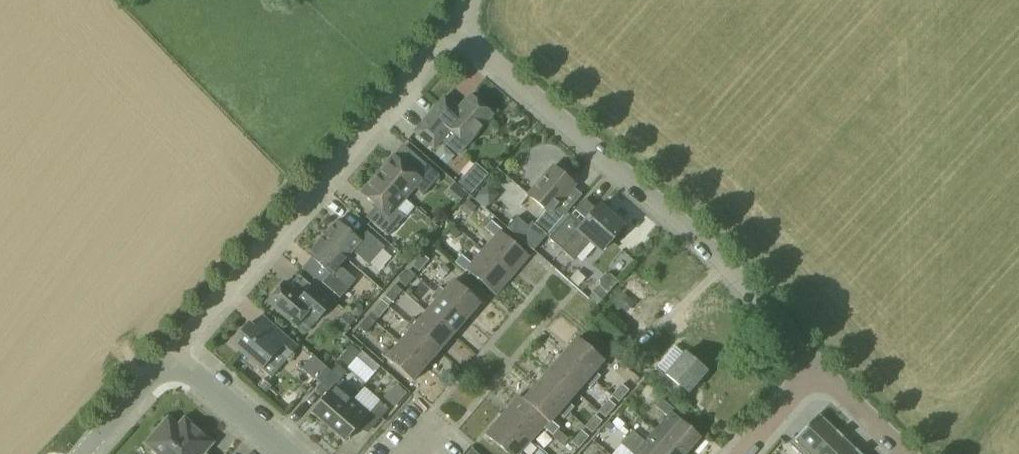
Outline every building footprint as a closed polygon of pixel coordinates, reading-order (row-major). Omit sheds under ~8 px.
[(493,115),(470,96),(452,117),(437,104),(413,133),(435,151),(443,142),(458,155),(493,115)] [(378,175),(405,198),(414,188),(424,195),(440,177),(419,158),(408,169),(394,156),(378,175)] [(471,194),(487,175),(474,164),(458,183),(471,194)] [(517,217),(507,228),(535,251),(547,237),(563,218),(554,210),(573,188),(575,185),(553,166),(528,195),(547,211),(534,226),(530,223),(528,226),(517,217)] [(405,198),(378,175),(362,193),(378,207),(366,220),(387,238),(404,219),(394,210),(405,198)] [(477,199),(486,206),(495,196),(485,188),(477,199)] [(616,211),(632,222),(640,210),(625,199),(616,211)] [(600,206),(581,227),(572,218),(550,241),(574,263),(592,243),(601,251),(623,227),(600,206)] [(483,250),(513,276),(529,256),(501,232),(502,230),(492,221),(485,229),(495,237),(483,250)] [(337,222),(323,238),(346,259),(352,251),(369,266),(385,247),(368,233),(360,242),(337,222)] [(455,226),(448,234),(455,240),(462,233),(455,226)] [(346,259),(323,238),(309,254),(332,274),(322,285),(339,300),(356,280),(340,265),(346,259)] [(513,276),(483,250),(472,263),(463,255),(457,261),(496,295),(513,276)] [(413,266),(420,272),(429,261),(422,255),(413,266)] [(416,276),(409,270),(398,283),(405,289),(415,277),(416,276)] [(601,279),(602,285),(609,292),(619,281),(611,274),(606,274),(601,279)] [(436,293),(467,320),(481,304),(454,281),(445,291),(441,287),(436,293)] [(313,289),(304,300),(285,283),(268,302),(296,326),(306,315),(316,324),(333,305),(313,289)] [(386,297),(393,303),(403,292),(396,286),(386,297)] [(600,288),(592,298),(601,305),(608,295),(600,288)] [(628,313),(636,304),(623,292),(615,302),(628,313)] [(453,335),(467,320),(436,293),(432,298),(436,301),(427,312),(453,335)] [(390,307),(383,301),(372,314),(379,320),(389,308),(390,307)] [(351,313),(355,316),(360,316),(364,312),(363,307),(360,304),(355,304),(351,308),(351,313)] [(440,350),(453,335),(427,312),(418,322),(414,319),(409,324),(440,350)] [(345,330),(355,319),(347,313),(338,323),(345,330)] [(368,318),(358,330),(365,336),(375,324),(368,318)] [(268,340),(249,324),(232,343),(263,369),(279,351),(288,358),(297,348),(277,330),(268,340)] [(408,334),(400,343),(427,366),(440,350),(409,324),(404,330),(408,334)] [(564,353),(564,354),(598,382),(602,377),(595,371),(604,361),(578,338),(564,353)] [(413,381),(427,366),(400,343),(391,353),(387,349),(382,355),(413,381)] [(351,345),(340,357),(349,365),(360,353),(351,345)] [(688,393),(707,371),(685,353),(667,375),(688,393)] [(598,382),(564,354),(551,369),(577,392),(586,382),(593,387),(596,384),(598,382)] [(305,370),(317,380),(327,368),(315,357),(305,370)] [(312,412),(329,427),(353,399),(336,385),(346,373),(337,366),(318,389),(326,396),(312,412)] [(537,385),(570,414),(575,408),(568,403),(577,392),(551,369),(549,372),(537,385)] [(394,407),(399,402),(406,393),(398,386),(396,384),(384,398),(394,407)] [(612,396),(619,402),(630,390),(623,384),(612,396)] [(570,414),(537,385),(524,401),(550,424),(558,414),(565,420),(570,414)] [(560,432),(550,424),(524,401),(519,397),(502,416),(532,441),(542,429),(554,439),(560,432)] [(353,399),(329,427),(345,442),(360,425),(369,434),(390,410),(380,402),(370,414),(353,399)] [(617,405),(610,399),(599,412),(606,418),(617,405)] [(683,453),(686,453),(701,437),(681,419),(673,413),(676,410),(662,399),(656,407),(667,417),(655,430),(683,453)] [(838,432),(819,414),(790,444),(801,453),(817,453),(838,432)] [(595,415),(585,427),(593,433),(603,422),(595,415)] [(532,441),(502,416),(486,435),(509,453),(524,453),(522,452),(532,441)] [(169,418),(147,443),(159,453),(203,453),(213,443),(185,418),(178,427),(169,418)] [(620,431),(623,427),(625,425),(618,418),(612,425),(615,427),(620,431)] [(630,439),(647,453),(683,453),(655,430),(646,441),(636,433),(630,439)] [(579,448),(589,437),(582,431),(572,442),(579,448)] [(857,450),(838,432),(817,453),(853,453),(857,450)] [(630,439),(624,446),(633,453),(647,453),(630,439)]
